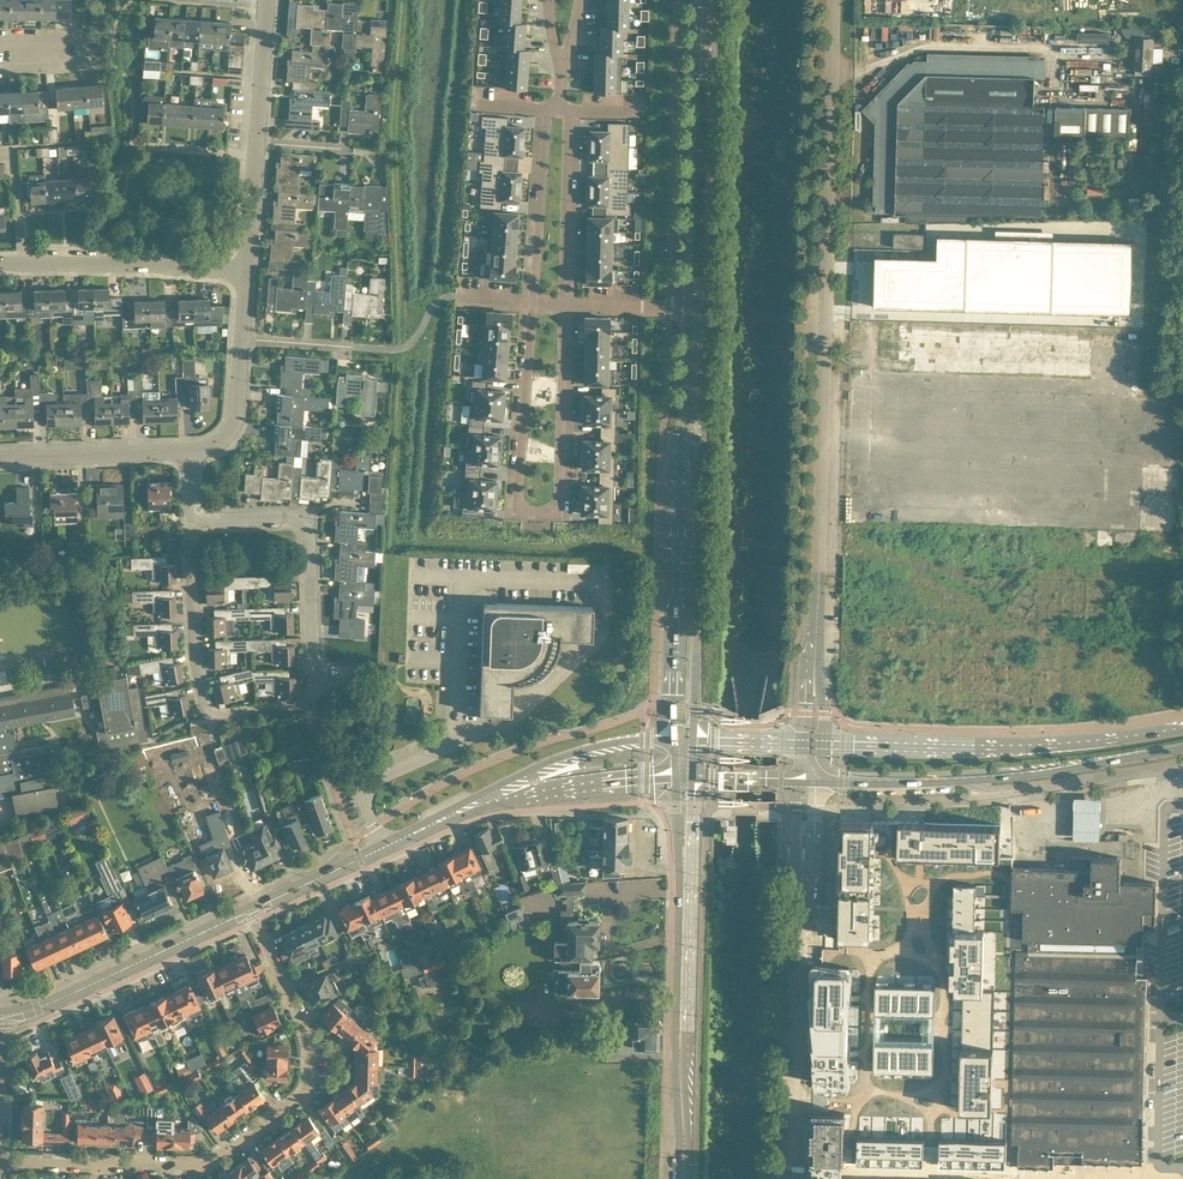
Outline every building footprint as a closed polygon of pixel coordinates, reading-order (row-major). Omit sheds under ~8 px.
[(10,0),(0,0),(0,17),(10,18),(10,0)] [(25,0),(10,0),(10,18),(25,18),(25,0)] [(40,0),(25,0),(25,18),(40,18),(40,0)] [(40,18),(55,18),(55,0),(40,0),(40,18)] [(55,18),(71,18),(71,0),(55,0),(55,18)] [(522,0),(500,0),(499,8),(521,9),(522,0)] [(629,14),(629,1),(607,1),(607,14),(629,14)] [(327,3),(326,10),(325,26),(342,27),(340,48),(343,48),(342,54),(353,55),(354,43),(356,20),(357,3),(348,2),(347,7),(341,7),(341,4),(327,3)] [(325,26),(326,10),(312,9),(313,5),(296,4),(296,13),(287,12),(286,34),(295,35),(295,27),(313,28),(311,44),(324,45),(325,26)] [(520,22),(521,9),(499,8),(498,21),(526,23),(526,22),(520,22)] [(628,27),(629,14),(607,14),(606,26),(601,26),(601,27),(628,27)] [(169,38),(170,18),(155,17),(154,35),(149,34),(147,48),(168,50),(168,46),(169,38)] [(183,47),(186,19),(170,18),(169,38),(168,46),(183,47)] [(186,19),(183,46),(193,47),(193,40),(199,40),(201,20),(186,19)] [(386,21),(376,20),(369,19),(369,21),(356,20),(354,43),(371,45),(369,66),(371,66),(371,72),(382,73),(386,21)] [(214,41),(216,22),(201,20),(199,40),(214,41)] [(525,36),(526,23),(498,21),(504,22),(503,34),(525,36)] [(231,23),(216,22),(214,41),(229,42),(229,43),(244,44),(244,33),(230,32),(231,23)] [(622,40),(623,28),(628,28),(628,27),(601,27),(600,40),(622,40)] [(1151,68),(1153,38),(1156,38),(1162,34),(1162,29),(1122,27),(1122,31),(1127,37),(1135,37),(1133,67),(1151,68)] [(1100,45),(1100,44),(1109,44),(1109,32),(1076,31),(1075,45),(1092,46),(1092,44),(1100,45)] [(524,48),(525,36),(503,34),(502,47),(529,49),(524,48)] [(622,53),(622,40),(600,40),(600,52),(594,52),(622,53)] [(243,52),(244,44),(229,43),(229,51),(243,52)] [(528,62),(529,49),(502,47),(501,60),(528,62)] [(307,82),(309,64),(326,65),(327,53),(291,50),(290,65),(287,65),(285,81),(294,81),(293,89),(316,91),(316,83),(307,82)] [(242,59),(243,52),(229,51),(228,58),(242,59)] [(622,66),(622,53),(594,52),(594,65),(622,66)] [(994,214),(1040,216),(1044,106),(1034,106),(1034,78),(1045,78),(1046,58),(943,55),(927,55),(927,60),(915,59),(878,97),(876,95),(874,97),(879,102),(876,212),(906,213),(906,222),(964,221),(964,214),(994,214)] [(242,66),(242,59),(228,58),(228,65),(242,66)] [(528,75),(528,62),(501,60),(500,73),(528,75)] [(241,73),(242,66),(228,65),(227,72),(228,72),(241,73)] [(621,79),(622,66),(594,65),(594,78),(621,79)] [(158,77),(159,70),(142,68),(141,76),(158,77)] [(527,88),(528,75),(500,73),(499,86),(527,88)] [(226,85),(240,86),(241,79),(227,77),(226,85)] [(621,92),(621,79),(594,78),(594,92),(621,92)] [(101,84),(85,86),(88,105),(103,104),(108,103),(107,86),(101,86),(101,84)] [(85,86),(71,87),(73,107),(73,114),(88,113),(88,105),(85,86)] [(73,107),(70,87),(55,89),(58,108),(73,107)] [(329,92),(316,91),(293,89),(292,103),(289,103),(288,119),(296,120),(296,128),(318,130),(318,121),(311,120),(312,103),(328,104),(329,92)] [(39,107),(38,90),(23,91),(24,111),(25,121),(27,121),(26,119),(46,118),(46,120),(49,120),(48,107),(39,107)] [(23,91),(8,92),(9,111),(9,122),(17,122),(16,111),(24,111),(23,91)] [(8,92),(0,92),(0,112),(9,111),(8,92)] [(349,101),(340,100),(338,123),(347,124),(346,132),(362,133),(363,129),(377,130),(380,95),(367,94),(366,111),(349,109),(349,101)] [(142,101),(142,102),(142,103),(142,104),(143,106),(143,107),(144,108),(145,108),(146,109),(148,109),(147,122),(162,123),(164,103),(164,97),(149,96),(147,96),(146,96),(145,97),(144,97),(143,98),(142,99),(142,101)] [(177,124),(179,104),(164,103),(162,123),(177,124)] [(192,125),(194,105),(179,104),(177,124),(192,125)] [(207,126),(209,106),(194,105),(192,125),(207,126)] [(224,107),(209,106),(207,126),(223,127),(224,107)] [(1130,108),(1055,106),(1054,132),(1126,134),(1130,108)] [(486,127),(485,138),(523,141),(524,127),(508,126),(508,117),(482,115),(481,127),(486,127)] [(608,131),(591,131),(591,136),(588,136),(587,145),(629,146),(629,122),(608,122),(608,131)] [(522,156),(523,141),(485,138),(483,161),(480,160),(480,161),(505,163),(506,154),(522,156)] [(88,177),(75,178),(77,198),(92,197),(91,189),(99,188),(97,166),(95,145),(95,144),(86,145),(88,167),(88,177)] [(628,169),(629,146),(587,145),(590,146),(590,159),(607,160),(607,168),(628,169)] [(283,184),(282,192),(305,194),(305,193),(306,185),(297,184),(298,167),(314,168),(315,156),(280,153),(279,167),(276,167),(274,183),(283,184)] [(504,171),(505,163),(480,161),(479,171),(483,172),(482,183),(523,186),(524,178),(521,178),(521,172),(504,171)] [(628,191),(628,169),(607,168),(606,176),(590,176),(589,190),(586,189),(586,190),(628,191)] [(77,198),(75,178),(60,179),(62,199),(77,198)] [(62,199),(60,179),(45,180),(46,200),(62,199)] [(20,182),(22,195),(30,195),(31,202),(46,200),(45,180),(29,182),(20,182)] [(348,209),(349,185),(349,183),(333,182),(333,184),(319,183),(317,207),(334,209),(333,228),(335,229),(335,235),(346,236),(347,218),(348,209)] [(523,187),(523,186),(482,183),(480,207),(501,208),(502,199),(519,201),(520,187),(523,187)] [(380,185),(370,184),(369,189),(363,189),(363,187),(349,185),(348,209),(357,210),(364,210),(363,231),(365,231),(365,237),(376,238),(376,234),(386,235),(384,209),(377,209),(380,185)] [(627,203),(628,191),(586,190),(586,199),(589,199),(589,204),(606,205),(605,214),(631,214),(631,203),(627,203)] [(313,194),(305,193),(305,194),(282,192),(277,191),(275,206),(273,205),(271,221),(280,222),(279,230),(302,232),(303,223),(294,222),(295,205),(312,206),(313,194)] [(518,213),(489,211),(488,224),(517,226),(518,213)] [(618,231),(618,217),(589,217),(588,230),(618,231)] [(635,218),(635,231),(640,231),(643,232),(644,218),(635,218)] [(516,239),(517,226),(488,224),(488,225),(494,225),(493,238),(516,239)] [(310,232),(302,232),(279,230),(274,230),(273,244),(270,243),(268,260),(277,260),(276,268),(295,270),(299,270),(300,261),(291,260),(292,243),(309,244),(310,232)] [(588,230),(588,243),(617,244),(617,243),(611,243),(611,231),(588,230)] [(895,233),(894,247),(924,248),(925,234),(895,233)] [(875,276),(874,306),(1131,313),(1132,284),(1133,270),(1134,240),(1039,238),(1011,237),(938,235),(937,257),(876,255),(875,276)] [(487,237),(486,250),(492,250),(515,252),(516,239),(493,238),(487,237)] [(588,243),(588,256),(616,257),(617,244),(588,243)] [(514,265),(515,252),(492,250),(491,263),(485,262),(485,263),(515,265),(514,265)] [(588,256),(587,268),(586,268),(586,269),(610,270),(610,269),(610,257),(616,257),(588,256)] [(485,263),(484,276),(514,279),(515,265),(485,263)] [(616,269),(610,269),(610,270),(586,269),(586,283),(616,283),(616,269)] [(304,309),(305,304),(307,280),(307,271),(299,270),(295,270),(293,289),(275,287),(276,278),(268,278),(266,301),(274,301),(273,310),(289,311),(290,308),(304,309)] [(343,306),(345,283),(346,275),(341,275),(334,274),(332,291),(315,290),(316,280),(307,280),(305,304),(313,304),(312,312),(328,314),(328,310),(343,312),(343,306)] [(354,283),(345,283),(343,306),(351,307),(351,315),(367,317),(367,313),(381,314),(384,278),(372,277),(371,294),(353,293),(354,283)] [(108,288),(93,289),(94,320),(95,320),(103,319),(103,313),(122,313),(122,312),(121,298),(116,298),(115,298),(115,301),(109,301),(108,288)] [(64,289),(50,290),(51,315),(62,315),(63,323),(73,323),(72,302),(72,299),(71,299),(71,302),(65,302),(64,289)] [(94,320),(93,289),(78,289),(79,302),(72,302),(73,323),(95,322),(95,320),(94,320)] [(51,315),(50,290),(34,290),(35,303),(28,303),(28,316),(51,315)] [(28,316),(28,303),(28,301),(27,301),(27,303),(21,303),(21,291),(6,291),(6,317),(15,317),(15,316),(16,316),(26,316),(28,316)] [(208,299),(193,300),(194,322),(194,325),(203,325),(222,324),(223,305),(224,305),(215,305),(215,308),(209,308),(208,299)] [(194,322),(193,300),(178,300),(178,313),(172,313),(172,326),(185,325),(185,323),(194,322)] [(150,319),(149,301),(134,302),(134,314),(128,315),(128,312),(122,312),(123,328),(141,327),(150,326),(150,319)] [(164,301),(149,301),(150,319),(150,326),(172,326),(172,313),(165,313),(164,301)] [(510,326),(511,313),(487,311),(486,324),(480,324),(510,326)] [(609,317),(585,317),(584,330),(609,331),(609,317)] [(510,327),(510,326),(480,324),(479,337),(508,339),(509,327),(510,327)] [(609,332),(609,331),(584,330),(584,331),(586,331),(585,343),(614,344),(608,343),(608,332),(609,332)] [(479,337),(479,338),(485,338),(484,350),(507,352),(508,339),(479,337)] [(614,357),(614,344),(585,343),(585,356),(614,357)] [(484,350),(483,363),(506,365),(507,352),(484,350)] [(195,384),(195,371),(194,355),(182,355),(182,371),(182,375),(183,393),(190,392),(191,406),(202,406),(202,408),(211,407),(210,396),(208,396),(208,383),(195,384)] [(287,387),(286,395),(310,396),(311,387),(302,386),(303,370),(320,371),(320,359),(285,356),(284,370),(280,370),(279,387),(287,387)] [(614,358),(614,357),(585,356),(585,369),(607,370),(608,357),(614,358)] [(483,363),(482,377),(505,379),(506,365),(483,363)] [(585,369),(584,383),(613,384),(614,370),(607,370),(585,369)] [(30,392),(39,392),(39,391),(38,373),(30,373),(30,392)] [(338,381),(337,381),(336,404),(345,405),(346,396),(361,397),(360,414),(374,415),(376,390),(387,391),(387,382),(377,381),(377,379),(363,378),(363,374),(346,373),(346,375),(339,375),(338,381)] [(159,397),(160,397),(160,391),(142,391),(142,377),(134,377),(135,389),(135,394),(135,401),(142,401),(143,420),(160,420),(159,397)] [(112,421),(111,394),(101,395),(101,379),(90,379),(90,380),(87,380),(87,393),(87,406),(94,406),(95,422),(112,421)] [(477,389),(476,402),(471,402),(506,405),(506,396),(503,396),(504,391),(487,389),(487,381),(472,380),(471,388),(477,389)] [(32,408),(40,407),(39,392),(30,392),(30,387),(15,387),(15,395),(16,424),(33,424),(32,408)] [(581,400),(581,409),(616,410),(616,409),(610,409),(610,399),(616,400),(617,387),(602,387),(601,395),(584,395),(584,400),(581,400)] [(135,405),(135,401),(135,394),(135,389),(128,389),(128,394),(111,394),(112,421),(128,421),(128,405),(135,405)] [(64,423),(63,402),(55,402),(54,394),(47,394),(47,391),(39,391),(39,392),(40,407),(46,407),(47,423),(56,423),(56,424),(62,424),(62,423),(64,423)] [(87,393),(63,393),(63,395),(64,402),(63,402),(64,423),(80,422),(80,407),(87,406),(87,393)] [(329,397),(310,396),(286,395),(276,394),(275,410),(277,410),(276,424),(300,425),(301,409),(321,410),(321,408),(328,408),(329,397)] [(15,395),(0,396),(0,425),(16,424),(15,395)] [(176,419),(175,397),(160,397),(159,397),(160,420),(176,419)] [(505,414),(506,405),(471,402),(469,424),(484,426),(485,418),(502,419),(502,413),(505,414)] [(616,432),(616,410),(581,409),(581,417),(584,417),(583,423),(601,424),(600,432),(616,432)] [(319,440),(319,437),(326,438),(327,427),(300,425),(276,424),(271,424),(270,433),(273,433),(272,440),(274,440),(273,454),(297,456),(299,439),(319,440)] [(469,424),(467,447),(502,450),(503,441),(500,441),(500,435),(483,434),(484,426),(469,424)] [(615,441),(615,440),(616,432),(600,432),(600,440),(583,440),(583,445),(580,445),(580,454),(615,455),(615,454),(609,454),(609,441),(615,441)] [(381,433),(380,447),(388,447),(389,433),(381,433)] [(502,458),(502,450),(467,447),(465,470),(480,471),(481,462),(498,464),(499,458),(502,458)] [(382,471),(368,470),(370,453),(358,453),(357,469),(339,468),(340,459),(332,459),(329,487),(337,488),(337,491),(353,492),(353,488),(367,489),(366,491),(369,491),(368,513),(375,514),(384,514),(387,487),(381,487),(382,471)] [(614,477),(615,455),(580,454),(580,462),(582,462),(582,468),(599,469),(599,477),(614,477)] [(328,497),(329,487),(332,459),(319,458),(318,476),(300,475),(301,466),(292,466),(290,489),(298,490),(298,498),(314,499),(314,496),(328,497)] [(290,499),(290,489),(292,466),(293,463),(280,462),(279,478),(261,477),(262,469),(253,468),(253,474),(244,474),(243,491),(260,492),(259,500),(275,501),(275,498),(290,499)] [(480,479),(480,471),(465,470),(463,492),(499,495),(499,486),(496,486),(497,480),(480,479)] [(614,500),(614,477),(599,477),(599,485),(582,485),(582,490),(579,490),(579,499),(614,500)] [(148,508),(160,508),(160,519),(165,519),(165,513),(169,513),(169,482),(147,482),(148,508)] [(96,484),(97,517),(123,516),(122,491),(116,491),(115,484),(96,484)] [(4,502),(4,513),(12,513),(12,524),(32,524),(32,512),(29,512),(28,487),(16,487),(16,502),(4,502)] [(66,514),(66,521),(78,521),(77,500),(73,501),(73,492),(59,493),(58,491),(56,491),(55,493),(50,493),(50,509),(53,509),(53,514),(66,514)] [(498,503),(499,495),(463,492),(462,515),(477,516),(477,508),(495,509),(495,503),(498,503)] [(613,523),(614,500),(579,499),(578,508),(581,508),(581,513),(598,514),(598,522),(613,523)] [(335,525),(333,541),(340,542),(339,549),(365,551),(365,542),(357,542),(358,527),(358,524),(375,525),(375,514),(368,513),(339,511),(338,525),(335,525)] [(134,538),(133,521),(123,522),(124,538),(134,538)] [(165,538),(165,555),(177,555),(177,538),(165,538)] [(88,549),(79,549),(79,558),(88,558),(88,549)] [(335,563),(334,580),(342,580),(341,588),(363,589),(363,580),(354,580),(356,562),(374,563),(375,551),(365,551),(339,549),(338,564),(335,563)] [(166,556),(130,557),(130,569),(151,568),(151,580),(156,580),(156,582),(162,582),(174,582),(173,564),(166,564),(166,556)] [(283,575),(247,576),(248,588),(268,587),(269,599),(273,599),(273,601),(291,601),(290,583),(283,583),(283,575)] [(227,589),(248,588),(247,576),(212,577),(212,585),(205,585),(205,603),(223,603),(223,600),(228,600),(227,589)] [(374,589),(363,589),(341,588),(339,588),(338,602),(334,602),(333,618),(341,618),(341,626),(354,627),(364,628),(364,619),(353,618),(354,601),(373,602),(374,589)] [(174,597),(172,597),(171,589),(167,589),(155,590),(131,590),(131,602),(152,602),(152,613),(157,613),(157,615),(158,615),(163,615),(175,615),(174,597)] [(512,714),(512,705),(513,681),(517,681),(522,681),(527,680),(531,678),(535,676),(539,674),(543,671),(547,668),(550,664),(553,660),(555,656),(557,652),(558,647),(559,643),(559,638),(592,639),(592,630),(599,624),(600,623),(600,621),(600,620),(599,619),(598,618),(596,617),(593,617),(593,607),(581,607),(484,603),(480,712),(490,713),(490,716),(490,718),(491,719),(492,720),(494,720),(495,720),(497,719),(503,714),(512,714)] [(284,607),(248,608),(249,619),(269,619),(269,630),(274,630),(274,633),(292,632),(291,614),(284,614),(284,607)] [(213,617),(206,617),(206,635),(234,634),(233,620),(249,619),(248,608),(213,609),(213,617)] [(171,622),(159,623),(132,624),(132,636),(153,635),(153,646),(158,646),(158,649),(176,648),(175,630),(172,630),(171,622)] [(354,627),(353,637),(363,638),(364,628),(354,627)] [(273,639),(249,639),(250,651),(270,650),(271,662),(275,662),(275,664),(293,664),(293,646),(286,646),(285,638),(273,639)] [(230,652),(250,651),(249,639),(214,640),(214,648),(207,648),(208,666),(225,666),(225,663),(230,663),(230,652)] [(159,658),(138,662),(140,674),(153,671),(155,683),(164,681),(165,683),(170,682),(182,680),(179,663),(172,664),(171,656),(159,658)] [(139,671),(138,662),(132,663),(128,664),(130,674),(131,675),(140,674),(139,671)] [(235,684),(252,679),(252,671),(251,668),(218,676),(220,683),(213,685),(217,702),(234,698),(234,696),(238,695),(235,684)] [(287,670),(252,671),(252,679),(253,682),(272,682),(272,693),(277,693),(277,696),(295,695),(294,677),(287,677),(287,670)] [(147,739),(139,694),(137,686),(128,688),(125,675),(96,681),(98,691),(81,694),(83,707),(101,704),(105,726),(96,728),(99,748),(147,739)] [(12,793),(16,814),(58,806),(54,785),(52,785),(51,779),(53,779),(52,772),(57,771),(56,766),(53,749),(56,748),(53,738),(37,741),(38,746),(17,750),(14,733),(5,730),(4,726),(73,713),(70,697),(69,690),(68,683),(55,686),(0,696),(0,795),(12,793)] [(164,703),(166,714),(170,714),(171,716),(188,713),(185,695),(178,697),(177,689),(144,695),(146,707),(164,703)] [(370,721),(370,709),(359,708),(359,721),(370,721)] [(359,721),(358,733),(369,733),(370,721),(359,721)] [(259,733),(257,722),(243,725),(245,736),(259,733)] [(210,734),(202,735),(203,750),(212,749),(210,734)] [(244,764),(237,740),(224,745),(232,768),(244,764)] [(229,761),(223,746),(214,749),(219,765),(229,761)] [(186,749),(170,754),(173,762),(189,758),(186,749)] [(293,761),(296,776),(311,773),(308,758),(293,761)] [(73,768),(77,779),(88,775),(85,764),(73,768)] [(320,792),(304,798),(317,833),(333,827),(320,792)] [(1101,797),(1074,796),(1074,838),(1099,839),(1101,797)] [(72,812),(78,823),(88,818),(83,807),(72,812)] [(283,807),(276,811),(287,833),(285,834),(290,845),(298,841),(299,843),(308,838),(314,834),(309,823),(301,826),(295,814),(288,817),(283,807)] [(214,838),(200,845),(214,876),(231,868),(222,848),(231,844),(220,811),(206,815),(214,838)] [(54,817),(41,823),(45,832),(58,826),(54,817)] [(590,826),(590,835),(625,835),(625,830),(627,830),(627,827),(629,827),(629,821),(627,821),(627,819),(603,818),(603,827),(590,826)] [(841,879),(840,937),(871,938),(871,937),(881,937),(875,936),(875,912),(880,912),(880,913),(882,913),(883,846),(881,846),(877,846),(877,829),(876,829),(877,821),(874,821),(874,820),(842,820),(842,839),(841,860),(841,879)] [(898,852),(898,853),(898,854),(899,854),(907,854),(908,854),(916,854),(917,854),(924,854),(925,854),(933,854),(933,855),(934,855),(934,854),(942,855),(943,855),(950,855),(951,855),(959,855),(960,855),(967,855),(968,855),(976,855),(976,856),(977,856),(977,855),(985,856),(986,856),(993,856),(994,856),(999,856),(1000,856),(1001,856),(1001,855),(1001,847),(1001,846),(1001,839),(1001,829),(1001,825),(1002,825),(1002,824),(1001,824),(1000,824),(995,824),(994,824),(987,824),(987,823),(986,823),(986,824),(978,823),(977,823),(969,823),(968,823),(961,823),(960,823),(952,823),(951,823),(943,823),(943,822),(942,822),(942,823),(935,822),(934,822),(926,822),(925,822),(918,822),(917,822),(909,822),(908,822),(900,822),(900,821),(899,821),(899,822),(899,823),(899,826),(899,827),(899,835),(898,835),(898,836),(899,836),(898,843),(898,844),(898,852)] [(277,846),(279,844),(274,833),(272,833),(267,822),(251,829),(253,833),(254,835),(266,860),(280,853),(277,846)] [(42,827),(29,832),(34,844),(47,839),(42,827)] [(481,851),(491,874),(499,870),(490,850),(505,843),(500,830),(499,830),(500,831),(492,835),(488,827),(474,833),(482,851),(481,851)] [(251,829),(231,839),(237,850),(239,850),(244,861),(247,859),(250,867),(266,860),(254,835),(253,833),(251,829)] [(34,844),(29,832),(17,837),(22,850),(34,844)] [(625,841),(625,835),(590,835),(590,842),(603,843),(603,850),(627,851),(627,841),(625,841)] [(537,866),(550,863),(543,838),(537,840),(535,837),(529,839),(537,866)] [(562,849),(559,837),(554,839),(557,850),(562,849)] [(537,866),(529,839),(522,841),(521,844),(515,846),(522,870),(536,866),(537,866)] [(12,866),(10,861),(3,843),(0,844),(0,871),(12,866)] [(469,848),(453,855),(469,889),(475,886),(471,878),(481,873),(478,867),(476,862),(469,848)] [(627,862),(627,851),(603,850),(589,850),(587,852),(586,856),(589,859),(589,866),(602,866),(603,877),(620,876),(621,867),(624,867),(624,862),(627,862)] [(190,854),(183,858),(166,866),(170,875),(174,872),(175,874),(173,875),(174,877),(175,880),(179,888),(181,886),(186,898),(203,890),(198,878),(199,878),(195,869),(197,868),(190,854)] [(437,865),(421,873),(435,902),(441,899),(439,895),(448,890),(446,886),(447,886),(449,885),(449,884),(451,888),(459,884),(463,892),(469,889),(453,855),(438,862),(439,864),(437,865)] [(1146,1024),(1147,1001),(1147,991),(1147,976),(1137,976),(1137,941),(1143,941),(1143,930),(1148,930),(1155,930),(1155,929),(1156,893),(1156,881),(1145,881),(1120,881),(1121,857),(1090,856),(1080,855),(1073,855),(1073,867),(1013,866),(1013,885),(1012,894),(1012,924),(1011,937),(1011,963),(1016,963),(1015,981),(1015,982),(1015,986),(1014,1029),(1014,1034),(1014,1059),(1014,1069),(1013,1082),(1012,1144),(1019,1144),(1018,1168),(1037,1169),(1054,1169),(1054,1163),(1085,1163),(1106,1164),(1144,1165),(1145,1120),(1146,1029),(1146,1024)] [(166,892),(168,891),(159,873),(166,869),(160,856),(138,867),(149,891),(132,899),(136,907),(139,905),(145,917),(172,904),(166,892)] [(113,893),(97,901),(102,910),(103,913),(106,920),(109,919),(114,929),(116,928),(117,930),(123,927),(122,925),(131,922),(122,903),(129,900),(108,857),(98,862),(105,877),(103,877),(108,889),(106,890),(107,890),(111,888),(113,892),(112,892),(113,893)] [(562,882),(557,862),(550,864),(551,869),(550,869),(554,884),(556,883),(562,882)] [(523,872),(516,875),(521,890),(528,887),(523,872)] [(403,881),(388,888),(404,923),(409,920),(410,920),(406,911),(415,906),(413,901),(415,900),(424,895),(431,910),(437,907),(435,902),(421,873),(405,880),(403,881)] [(587,880),(562,882),(556,883),(556,895),(567,895),(573,895),(587,894),(587,880)] [(951,964),(951,981),(952,981),(952,988),(964,989),(961,1106),(992,1107),(993,1059),(995,988),(983,988),(985,882),(954,882),(953,935),(952,935),(952,952),(953,952),(952,964),(951,964)] [(369,895),(354,902),(370,936),(375,933),(372,926),(382,921),(380,916),(382,915),(384,921),(391,918),(393,921),(395,920),(398,927),(404,924),(404,923),(388,888),(372,896),(370,897),(369,895)] [(354,902),(338,909),(346,924),(351,936),(360,932),(368,950),(373,948),(368,937),(370,936),(354,902)] [(75,903),(61,910),(66,921),(78,947),(93,940),(80,913),(75,903)] [(526,925),(519,906),(504,912),(512,929),(526,925)] [(85,910),(80,913),(93,940),(100,937),(101,937),(104,936),(105,934),(107,933),(95,907),(86,912),(85,910)] [(590,960),(590,955),(597,955),(597,944),(598,944),(598,921),(572,921),(572,910),(561,910),(561,931),(567,931),(567,939),(558,938),(558,942),(554,942),(554,960),(579,960),(590,960)] [(324,916),(311,922),(320,941),(329,937),(330,938),(337,935),(335,930),(329,918),(326,920),(324,916)] [(40,923),(35,925),(38,932),(51,960),(65,953),(52,926),(49,919),(48,919),(49,921),(41,925),(40,923)] [(58,923),(52,926),(65,953),(78,947),(66,921),(58,924),(58,923)] [(311,922),(298,928),(309,952),(317,948),(316,945),(321,942),(320,941),(311,922)] [(287,938),(284,940),(294,962),(310,954),(309,952),(298,928),(285,934),(287,938)] [(450,936),(456,948),(472,941),(466,928),(450,936)] [(33,936),(24,941),(27,947),(26,947),(27,949),(35,967),(37,966),(39,966),(42,965),(43,963),(51,960),(38,932),(32,935),(33,936)] [(5,952),(1,952),(1,960),(3,960),(4,973),(11,973),(13,975),(16,975),(17,973),(25,973),(25,965),(20,965),(20,952),(18,952),(18,948),(12,948),(12,943),(5,944),(5,952)] [(417,953),(406,957),(408,964),(420,960),(417,953)] [(246,954),(230,961),(240,982),(248,998),(250,1003),(253,1009),(259,1006),(256,999),(249,984),(258,980),(256,975),(258,973),(253,963),(251,964),(246,954)] [(403,974),(416,970),(425,968),(426,971),(424,971),(426,976),(419,978),(421,987),(428,985),(429,985),(450,979),(443,955),(401,967),(403,974)] [(348,957),(334,964),(337,970),(352,964),(348,957)] [(325,968),(331,965),(328,958),(322,961),(325,968)] [(598,992),(598,972),(599,970),(599,969),(600,968),(600,966),(600,965),(599,963),(599,962),(598,961),(598,960),(590,960),(579,960),(579,970),(553,970),(553,981),(555,981),(555,992),(561,992),(598,992)] [(240,982),(230,961),(222,965),(221,964),(214,967),(224,988),(223,988),(226,995),(236,991),(241,1002),(248,999),(240,982)] [(811,1017),(809,1081),(846,1081),(846,1082),(847,1082),(850,965),(849,965),(823,964),(812,964),(811,1017)] [(202,983),(196,986),(198,989),(202,998),(206,996),(206,997),(208,996),(210,1001),(220,997),(226,1010),(232,1007),(226,995),(223,988),(224,988),(214,967),(206,971),(205,969),(199,972),(200,974),(198,975),(202,983)] [(312,999),(313,1002),(338,990),(333,980),(337,978),(334,971),(304,984),(309,993),(308,995),(310,999),(312,999)] [(876,981),(876,1009),(935,1010),(936,1010),(936,983),(936,984),(924,984),(924,982),(915,982),(915,984),(905,984),(905,982),(888,981),(888,983),(877,983),(877,981),(876,981)] [(198,1005),(204,1002),(202,998),(198,989),(192,992),(189,984),(187,985),(185,985),(181,986),(181,988),(172,991),(184,1017),(189,1027),(190,1027),(197,1024),(197,1023),(199,1023),(196,1018),(194,1019),(192,1014),(201,1010),(198,1005)] [(355,993),(361,1001),(366,997),(359,989),(355,993)] [(172,991),(157,999),(169,1025),(178,1021),(178,1020),(184,1017),(172,991)] [(347,1014),(341,1009),(346,1003),(339,997),(334,1003),(335,1004),(327,1013),(324,1013),(323,1016),(322,1018),(335,1029),(347,1014)] [(169,1025),(157,999),(141,1006),(150,1028),(158,1045),(165,1041),(161,1033),(160,1029),(169,1025)] [(372,1013),(377,1009),(370,1001),(365,1005),(372,1013)] [(273,1005),(258,1012),(246,1018),(249,1024),(250,1024),(255,1033),(260,1030),(261,1032),(266,1030),(271,1028),(271,1026),(281,1021),(273,1005)] [(150,1028),(141,1006),(133,1010),(131,1010),(128,1012),(127,1013),(125,1014),(135,1034),(137,1040),(147,1035),(153,1047),(158,1045),(150,1028)] [(383,1016),(377,1009),(372,1013),(379,1020),(383,1016)] [(348,1040),(360,1025),(347,1014),(335,1029),(336,1032),(338,1033),(340,1034),(348,1040)] [(122,1036),(112,1015),(96,1023),(106,1043),(109,1050),(110,1052),(116,1049),(114,1046),(124,1041),(121,1036),(122,1036)] [(238,1018),(231,1022),(229,1022),(232,1028),(243,1023),(240,1017),(238,1018)] [(348,1040),(349,1042),(351,1044),(353,1044),(357,1048),(377,1048),(377,1038),(369,1032),(374,1026),(367,1019),(361,1026),(360,1025),(348,1040)] [(659,1020),(659,1019),(635,1019),(635,1035),(632,1035),(632,1048),(658,1048),(659,1031),(661,1028),(662,1023),(659,1020)] [(106,1043),(96,1023),(88,1026),(89,1028),(81,1031),(90,1052),(94,1060),(98,1069),(104,1066),(99,1055),(109,1050),(106,1043)] [(90,1052),(81,1031),(65,1039),(69,1049),(67,1050),(70,1058),(72,1060),(74,1059),(77,1065),(87,1060),(84,1054),(90,1052)] [(875,1039),(874,1067),(875,1067),(875,1066),(875,1065),(887,1065),(886,1067),(903,1067),(904,1066),(914,1066),(913,1067),(923,1068),(923,1066),(934,1066),(934,1067),(934,1068),(935,1068),(935,1040),(934,1040),(876,1039),(875,1039)] [(267,1045),(266,1061),(288,1062),(288,1053),(287,1053),(287,1045),(281,1045),(281,1044),(274,1044),(274,1045),(267,1045)] [(376,1065),(377,1048),(357,1048),(356,1064),(376,1065)] [(120,1057),(116,1049),(110,1052),(114,1060),(120,1057)] [(240,1053),(245,1061),(250,1058),(244,1050),(240,1053)] [(27,1058),(26,1060),(28,1064),(30,1065),(32,1068),(27,1070),(34,1084),(55,1075),(53,1070),(55,1069),(56,1069),(62,1067),(59,1061),(54,1063),(49,1052),(39,1057),(36,1051),(26,1056),(27,1058)] [(410,1055),(410,1066),(417,1066),(416,1076),(437,1069),(425,1056),(410,1055)] [(224,1056),(215,1060),(217,1065),(226,1062),(224,1056)] [(252,1062),(250,1058),(245,1061),(251,1069),(255,1066),(252,1062)] [(98,1069),(94,1060),(88,1063),(92,1071),(98,1069)] [(217,1065),(215,1060),(206,1064),(208,1069),(217,1065)] [(268,1092),(251,1069),(245,1061),(239,1066),(243,1071),(229,1082),(238,1094),(237,1094),(248,1108),(257,1101),(260,1101),(262,1099),(264,1097),(264,1096),(261,1092),(262,1092),(264,1090),(265,1089),(268,1092)] [(287,1071),(288,1062),(266,1061),(266,1078),(273,1078),(273,1080),(280,1080),(280,1079),(286,1079),(287,1071)] [(177,1069),(181,1076),(191,1071),(188,1064),(177,1069)] [(356,1064),(356,1081),(376,1082),(383,1083),(384,1065),(376,1065),(356,1064)] [(192,1082),(201,1077),(198,1072),(189,1077),(192,1082)] [(74,1102),(82,1098),(71,1075),(60,1080),(71,1102),(74,1102)] [(83,1080),(76,1084),(84,1099),(91,1096),(83,1080)] [(138,1085),(142,1093),(153,1088),(149,1080),(138,1085)] [(114,1100),(124,1099),(115,1081),(107,1085),(114,1100)] [(379,1088),(376,1082),(356,1081),(353,1084),(350,1084),(348,1085),(347,1088),(358,1104),(373,1093),(372,1093),(379,1088)] [(172,1082),(162,1086),(164,1091),(173,1087),(172,1082)] [(164,1091),(162,1086),(152,1090),(155,1095),(164,1091)] [(358,1104),(347,1088),(339,1094),(336,1094),(334,1095),(333,1098),(350,1121),(358,1115),(360,1118),(365,1114),(358,1104)] [(232,1119),(248,1108),(237,1094),(233,1097),(231,1094),(224,1099),(226,1102),(222,1105),(232,1119)] [(350,1121),(333,1098),(319,1108),(320,1108),(320,1111),(322,1113),(324,1114),(327,1118),(331,1124),(336,1131),(350,1121)] [(96,1107),(97,1100),(80,1100),(80,1107),(89,1108),(89,1111),(96,1111),(96,1107)] [(192,1108),(199,1118),(208,1112),(200,1102),(192,1108)] [(42,1122),(43,1103),(23,1103),(23,1113),(22,1115),(22,1118),(23,1120),(23,1121),(42,1122)] [(126,1104),(121,1103),(116,1103),(116,1122),(115,1122),(115,1143),(133,1144),(133,1135),(143,1136),(144,1120),(133,1119),(133,1121),(124,1121),(124,1109),(126,1109),(126,1104)] [(232,1119),(222,1105),(206,1116),(216,1131),(217,1131),(220,1130),(222,1129),(223,1126),(232,1119)] [(173,1146),(174,1127),(173,1127),(173,1117),(156,1117),(156,1106),(146,1106),(146,1117),(146,1128),(157,1128),(157,1131),(154,1131),(153,1146),(173,1146)] [(842,1178),(842,1165),(842,1162),(842,1161),(854,1161),(854,1151),(844,1151),(845,1110),(826,1110),(814,1109),(814,1110),(813,1110),(813,1118),(808,1118),(808,1127),(813,1127),(813,1143),(808,1143),(808,1152),(812,1152),(812,1161),(814,1161),(814,1164),(814,1165),(813,1177),(813,1178),(842,1178)] [(376,1112),(368,1118),(372,1123),(380,1117),(376,1112)] [(191,1115),(191,1116),(188,1118),(188,1127),(174,1127),(173,1146),(192,1146),(193,1132),(196,1133),(202,1128),(192,1115),(191,1115)] [(333,1140),(322,1125),(318,1128),(316,1126),(309,1116),(308,1116),(306,1116),(303,1118),(302,1120),(293,1127),(303,1142),(315,1159),(318,1163),(326,1157),(321,1151),(320,1152),(309,1138),(318,1132),(327,1144),(333,1140)] [(75,1127),(74,1133),(78,1134),(77,1142),(96,1142),(96,1124),(86,1124),(86,1122),(84,1122),(84,1117),(75,1117),(75,1127)] [(42,1132),(42,1122),(23,1121),(23,1122),(21,1124),(21,1126),(23,1129),(22,1139),(41,1139),(41,1143),(69,1144),(69,1133),(69,1127),(70,1127),(70,1124),(63,1123),(63,1132),(42,1132)] [(115,1143),(115,1122),(97,1122),(97,1124),(96,1124),(96,1142),(106,1143),(108,1144),(111,1144),(113,1143),(115,1143)] [(303,1142),(293,1127),(277,1138),(287,1154),(292,1150),(294,1152),(301,1148),(299,1145),(303,1142)] [(378,1132),(371,1137),(376,1144),(383,1139),(378,1132)] [(858,1134),(858,1161),(872,1162),(872,1134),(858,1134)] [(872,1134),(872,1162),(884,1162),(885,1134),(872,1134)] [(885,1134),(884,1162),(897,1162),(898,1135),(885,1134)] [(898,1135),(897,1162),(910,1163),(911,1135),(898,1135)] [(911,1135),(910,1163),(924,1163),(925,1135),(911,1135)] [(940,1136),(940,1163),(954,1164),(954,1136),(940,1136)] [(954,1136),(954,1164),(966,1164),(967,1136),(954,1136)] [(967,1136),(966,1164),(979,1164),(980,1137),(967,1136)] [(980,1137),(979,1164),(992,1165),(993,1137),(980,1137)] [(994,1137),(994,1165),(1008,1165),(1008,1137),(994,1137)] [(287,1154),(277,1138),(268,1145),(265,1145),(263,1147),(261,1149),(269,1160),(272,1164),(277,1160),(287,1154)] [(350,1147),(344,1151),(351,1161),(357,1156),(350,1147)] [(235,1167),(244,1178),(251,1178),(259,1173),(257,1169),(259,1167),(251,1155),(235,1167)] [(308,1164),(300,1170),(304,1176),(312,1170),(308,1164)] [(219,1178),(244,1178),(235,1167),(219,1178)] [(304,1176),(300,1170),(291,1176),(293,1178),(299,1178),(304,1176)]
